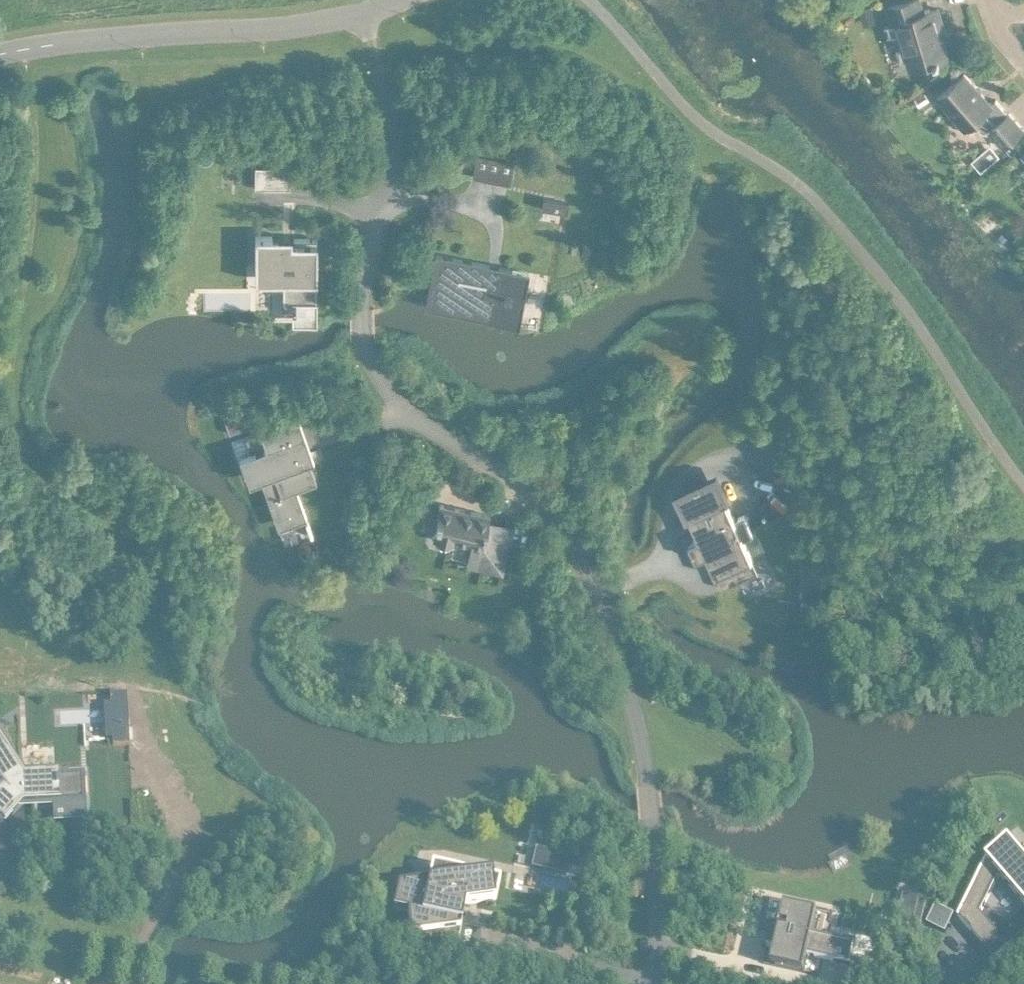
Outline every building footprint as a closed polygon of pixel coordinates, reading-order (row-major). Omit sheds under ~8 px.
[(955,68),(947,39),(951,38),(946,20),(932,25),(927,10),(897,19),(905,47),(910,45),(920,78),(943,72),(944,75),(949,73),(948,70),(955,68)] [(1012,159),(1023,148),(1023,132),(1017,124),(1017,125),(1004,111),(999,116),(973,85),(946,109),(965,131),(962,133),(962,134),(963,134),(971,143),(976,144),(985,136),(992,144),(996,145),(998,143),(1012,159)] [(520,197),(525,176),(512,174),(508,195),(520,197)] [(266,179),(266,201),(278,201),(279,179),(266,179)] [(579,215),(555,210),(553,220),(577,225),(579,215)] [(266,249),(266,286),(293,286),(293,317),(328,317),(328,251),(305,251),(305,255),(295,255),(295,249),(266,249)] [(438,310),(532,328),(540,285),(446,266),(438,310)] [(318,465),(303,470),(297,453),(263,465),(288,535),(316,525),(307,501),(328,494),(318,465)] [(707,550),(701,553),(708,569),(715,566),(730,601),(766,585),(751,552),(761,547),(752,528),(743,532),(728,499),(692,516),(707,550)] [(431,539),(445,542),(443,548),(445,548),(444,551),(464,556),(464,553),(498,560),(494,581),(513,585),(520,555),(496,550),(501,528),(451,517),(449,523),(435,519),(431,539)] [(12,779),(4,788),(0,793),(0,801),(13,813),(21,804),(31,794),(59,793),(69,793),(92,792),(91,765),(68,766),(58,766),(33,767),(12,734),(0,741),(0,760),(12,779)] [(993,850),(965,909),(978,925),(1007,866),(1023,886),(1023,841),(1014,829),(993,850)] [(567,844),(563,857),(576,860),(575,866),(591,870),(596,851),(567,844)] [(402,899),(417,903),(420,926),(465,936),(474,895),(505,891),(509,870),(441,855),(438,871),(407,875),(402,899)] [(912,884),(906,912),(922,916),(928,888),(912,884)] [(792,917),(785,916),(784,919),(779,918),(774,939),(786,941),(782,958),(810,965),(814,948),(857,958),(861,937),(819,927),(824,905),(796,898),(792,917)]
